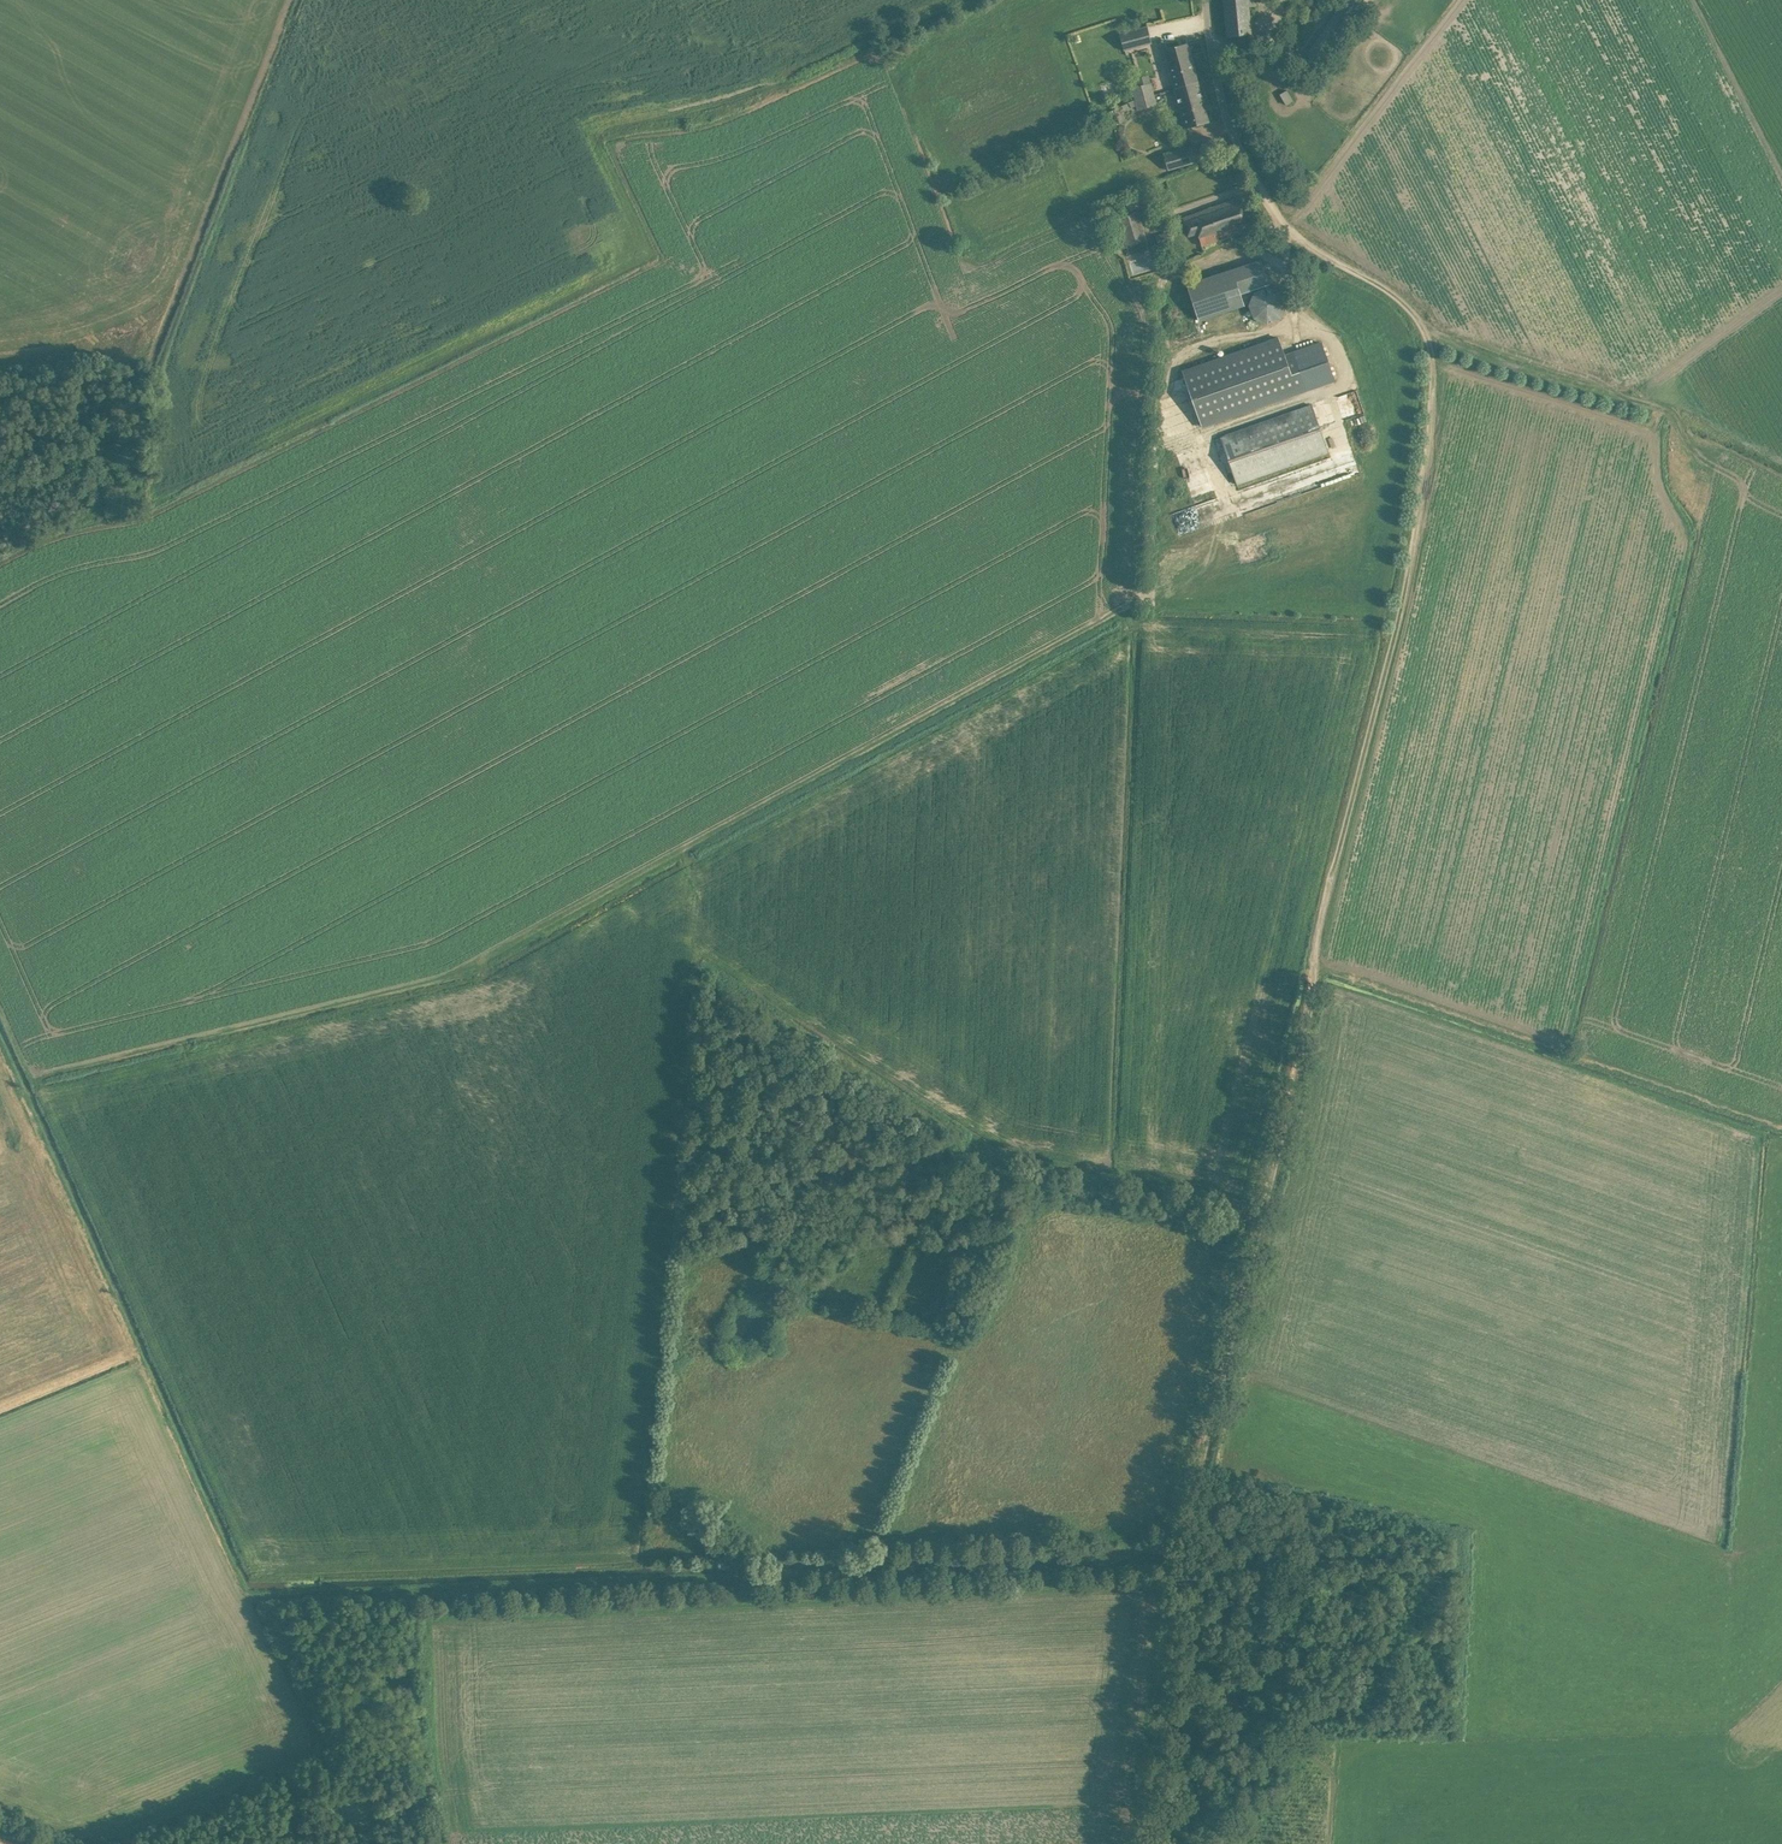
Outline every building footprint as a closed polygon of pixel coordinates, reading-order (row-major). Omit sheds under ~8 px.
[(1256,0),(1224,0),(1228,37),(1252,35),(1249,7),(1257,6),(1256,0)] [(1119,34),(1123,50),(1151,42),(1147,26),(1119,34)] [(1164,50),(1173,82),(1186,128),(1209,122),(1187,43),(1164,50)] [(1156,104),(1150,82),(1148,75),(1135,78),(1137,86),(1132,87),(1138,109),(1156,104)] [(1281,94),(1287,104),(1294,100),(1287,90),(1281,94)] [(1163,154),(1168,169),(1196,162),(1191,146),(1163,154)] [(1148,198),(1152,210),(1174,202),(1170,190),(1148,198)] [(1241,197),(1230,201),(1183,217),(1188,234),(1197,231),(1202,245),(1219,239),(1218,236),(1250,225),(1241,197)] [(1156,235),(1159,245),(1174,240),(1171,231),(1156,235)] [(1187,283),(1199,320),(1244,305),(1240,294),(1269,285),(1260,259),(1187,283)] [(1251,303),(1251,305),(1251,306),(1251,308),(1251,309),(1252,311),(1252,312),(1253,313),(1254,315),(1255,316),(1256,317),(1257,318),(1258,319),(1259,320),(1260,320),(1262,321),(1263,321),(1264,322),(1266,322),(1267,322),(1269,322),(1270,322),(1272,321),(1273,321),(1275,320),(1276,320),(1277,319),(1278,318),(1279,317),(1280,316),(1281,315),(1282,314),(1283,312),(1283,311),(1284,310),(1284,308),(1284,307),(1284,305),(1284,304),(1284,302),(1284,301),(1283,299),(1283,298),(1282,297),(1281,295),(1281,294),(1280,293),(1278,292),(1277,291),(1276,290),(1275,290),(1273,289),(1272,289),(1271,288),(1268,288),(1266,288),(1265,288),(1263,289),(1262,289),(1260,290),(1259,290),(1258,291),(1257,292),(1256,293),(1255,294),(1254,295),(1253,296),(1252,298),(1252,299),(1251,301),(1251,302),(1251,303)] [(1321,342),(1285,355),(1279,336),(1183,370),(1203,427),(1335,381),(1321,342)] [(1220,437),(1236,483),(1328,451),(1311,404),(1220,437)] [(1296,528),(1297,546),(1307,545),(1305,527),(1296,528)]
